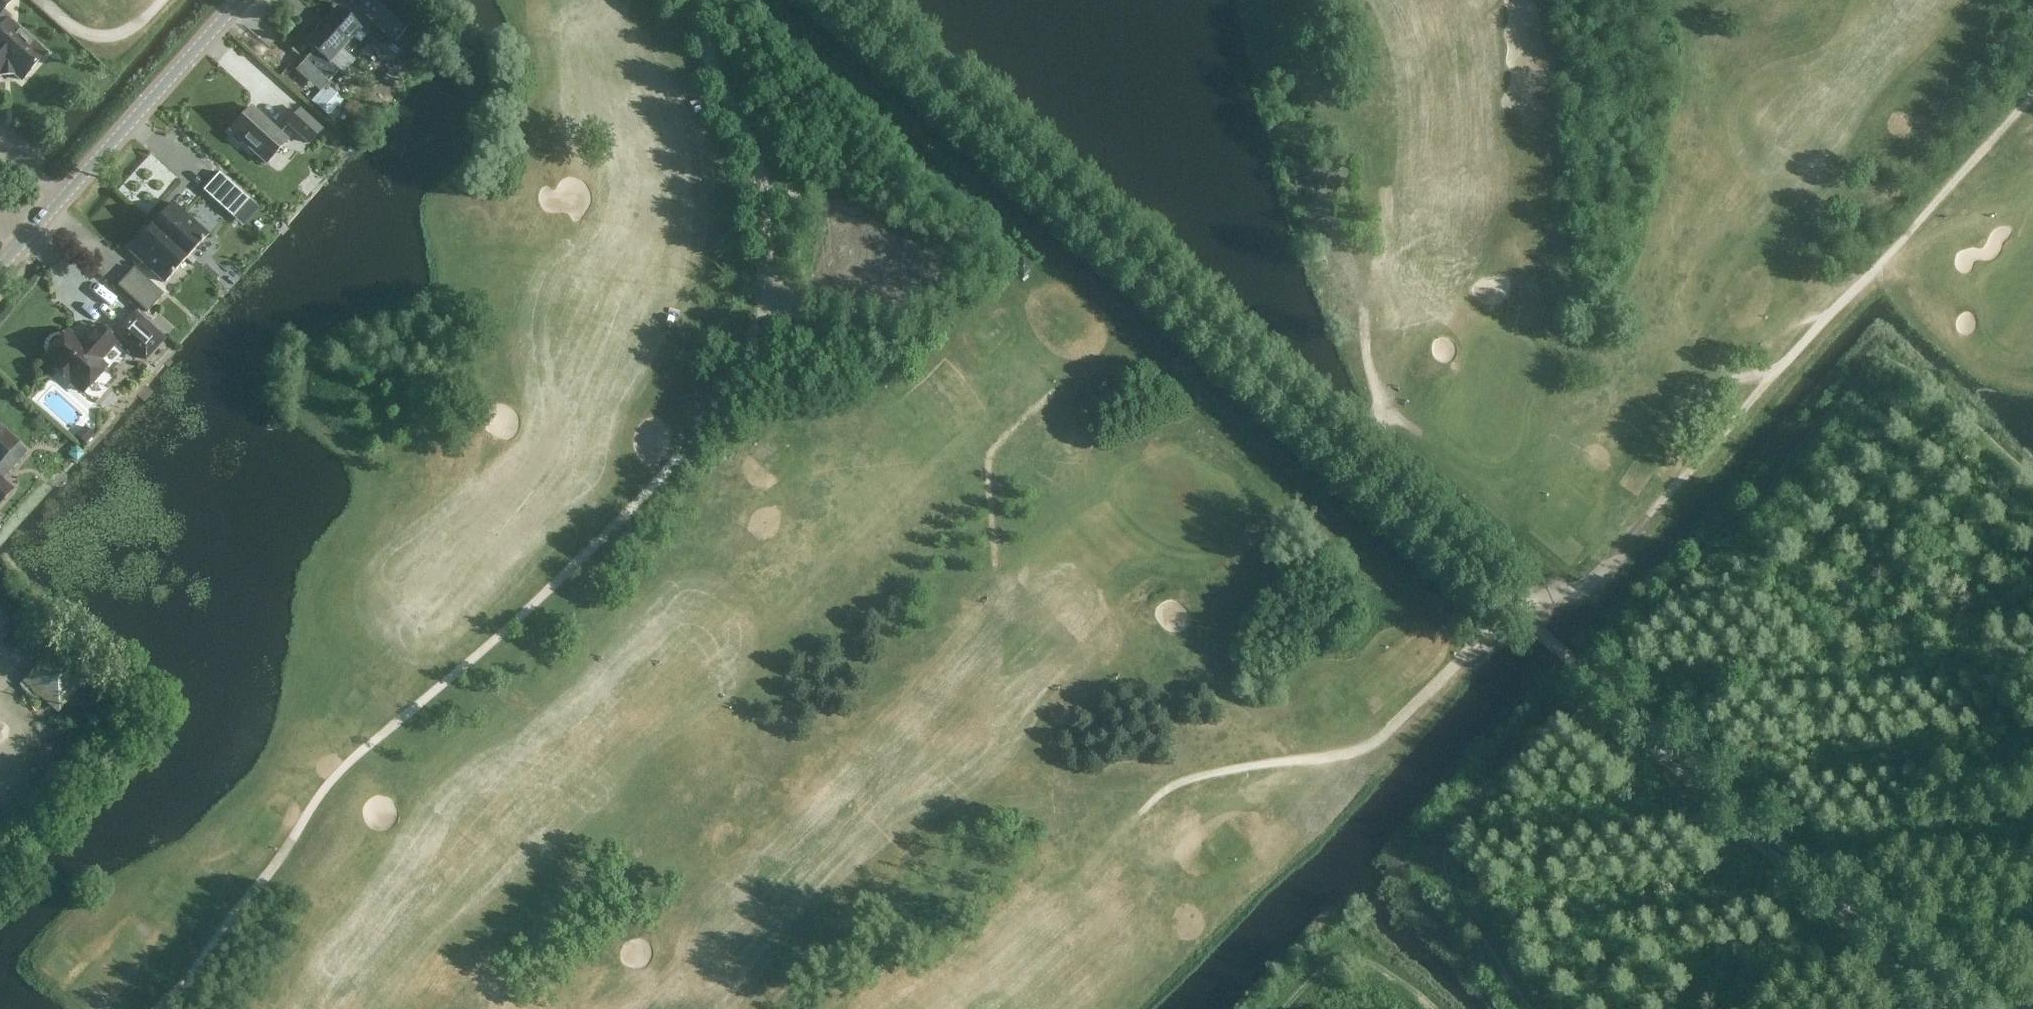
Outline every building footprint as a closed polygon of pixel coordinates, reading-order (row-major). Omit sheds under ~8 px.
[(7,20),(10,17),(1,9),(9,0),(0,0),(0,23),(1,24),(0,25),(0,72),(1,71),(3,73),(7,73),(9,71),(20,79),(43,53),(7,20)] [(350,3),(395,43),(416,19),(396,0),(352,0),(350,3)] [(305,41),(308,44),(313,48),(302,60),(326,82),(337,70),(328,61),(358,27),(336,7),(305,41)] [(339,76),(328,88),(340,99),(351,87),(339,76)] [(250,106),(229,130),(232,132),(231,137),(237,143),(242,142),(264,162),(286,138),(250,106)] [(320,128),(299,109),(287,124),(307,142),(320,128)] [(218,171),(202,189),(232,216),(248,198),(218,171)] [(171,202),(150,225),(185,258),(207,234),(171,202)] [(185,258),(150,225),(128,249),(164,281),(185,258)] [(1036,267),(1025,260),(1018,270),(1029,278),(1036,267)] [(133,267),(117,284),(146,311),(162,293),(133,267)] [(144,359),(163,338),(133,311),(115,332),(144,359)] [(47,347),(48,352),(44,357),(52,364),(51,366),(69,382),(70,380),(82,391),(105,366),(98,360),(114,342),(96,326),(80,344),(67,332),(62,336),(57,335),(52,337),(48,342),(47,347)] [(16,442),(0,428),(0,460),(16,442)] [(12,489),(0,479),(0,502),(12,489)] [(13,627),(0,615),(0,641),(13,627)] [(58,709),(88,676),(55,647),(26,681),(58,709)]
